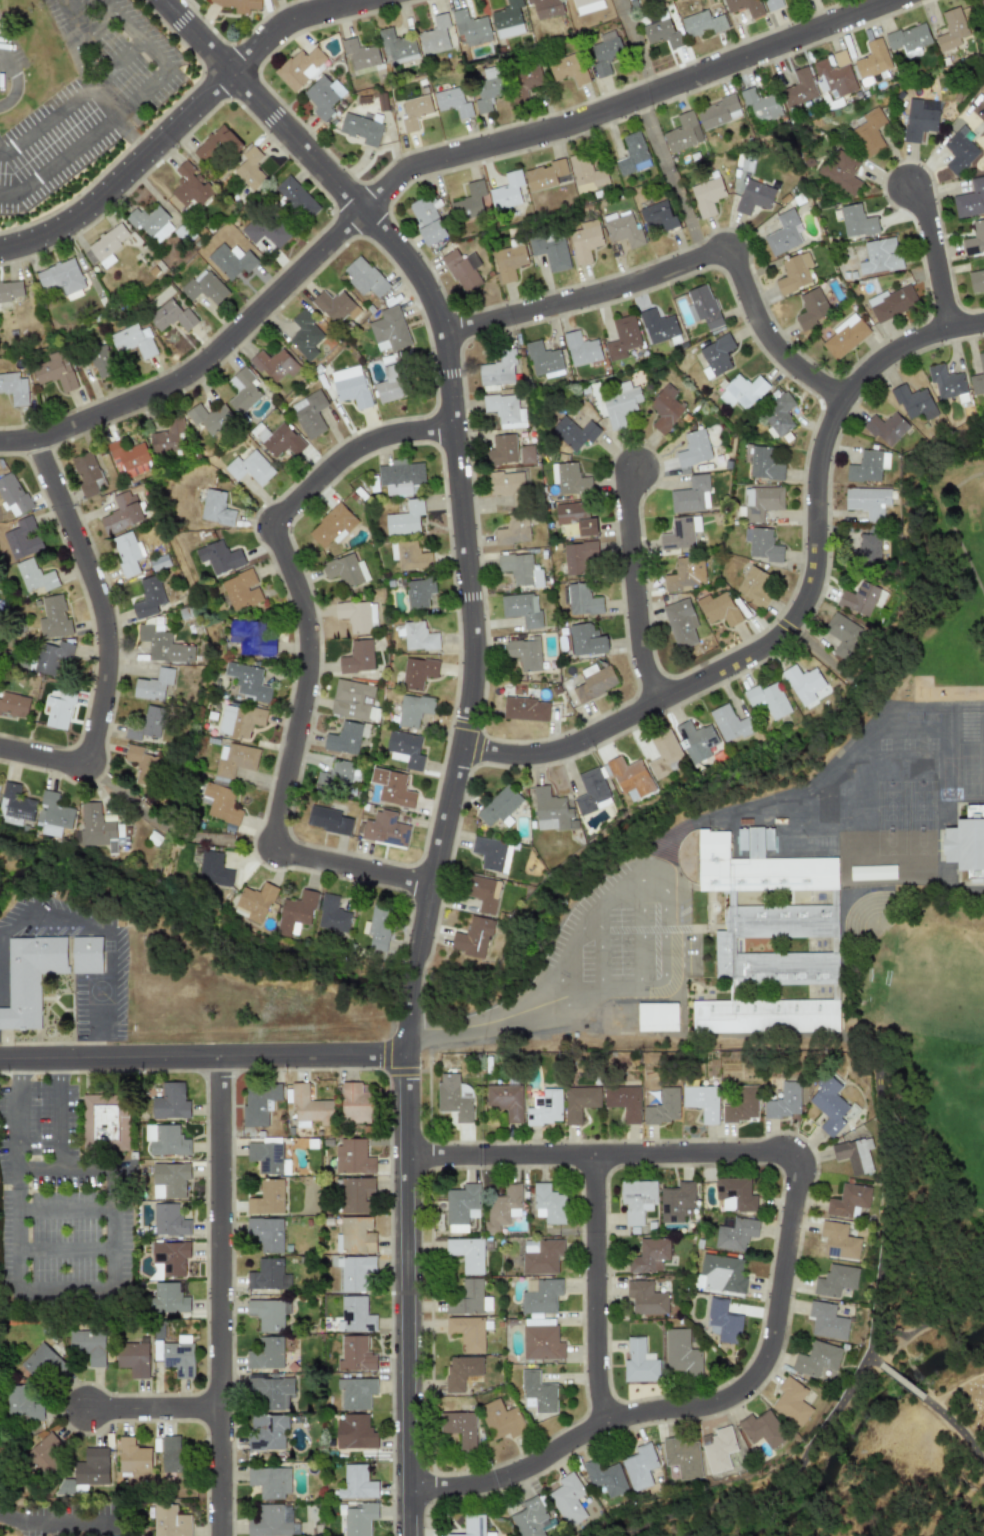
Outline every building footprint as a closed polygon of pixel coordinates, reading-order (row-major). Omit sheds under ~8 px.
[(260,0),(215,0),(215,6),(234,6),(234,15),(249,15),(249,10),(260,11),(260,0)] [(524,33),(518,7),(522,6),(521,0),(505,0),(507,7),(490,12),(497,39),(524,33)] [(526,4),(531,3),(535,21),(563,14),(560,0),(525,0),(526,4)] [(604,8),(602,0),(573,0),(577,15),(604,8)] [(750,20),(763,15),(758,0),(723,0),(728,14),(745,8),(750,20)] [(767,12),(783,7),(781,0),(764,0),(767,12)] [(961,45),(959,38),(967,35),(958,6),(940,12),(947,33),(934,37),(939,52),(961,45)] [(456,36),(463,35),(465,46),(491,41),(487,15),(467,19),(465,9),(451,11),(456,36)] [(680,19),(687,38),(711,29),(713,33),(727,28),(722,14),(710,19),(706,9),(680,19)] [(646,44),(666,39),(669,49),(683,46),(678,31),(672,32),(666,12),(646,18),(648,25),(642,26),(646,44)] [(428,17),(431,30),(417,33),(423,56),(453,48),(444,13),(428,17)] [(918,48),(931,43),(924,22),(900,31),(899,29),(883,35),(889,51),(901,47),(905,59),(920,53),(918,48)] [(377,30),(386,65),(418,58),(413,36),(395,40),(392,27),(377,30)] [(598,34),(600,43),(590,45),(595,63),(593,64),(596,78),(612,74),(608,61),(622,58),(615,30),(598,34)] [(341,40),(343,55),(350,53),(353,71),(380,66),(376,45),(358,48),(356,37),(341,40)] [(853,60),(861,86),(873,83),(871,76),(878,74),(880,79),(888,76),(886,69),(890,68),(881,37),(865,42),(869,55),(853,60)] [(274,72),(293,94),(329,61),(315,46),(304,56),(298,49),(274,72)] [(856,91),(845,49),(832,53),(836,67),(829,69),(826,58),(812,62),(820,92),(830,90),(832,97),(856,91)] [(588,82),(577,52),(547,63),(554,82),(571,76),(575,87),(588,82)] [(477,114),(493,111),(489,96),(503,93),(497,66),(482,70),(484,80),(475,82),(479,99),(473,100),(477,114)] [(527,100),(525,88),(541,85),(538,66),(511,70),(516,102),(527,100)] [(315,107),(311,111),(322,122),(334,111),(330,107),(346,92),(333,79),(329,83),(322,75),(302,94),(315,107)] [(433,93),(437,111),(455,107),(458,119),(472,116),(469,102),(464,103),(460,86),(433,93)] [(744,106),(750,105),(755,122),(781,114),(775,93),(756,99),(753,87),(739,91),(744,106)] [(432,113),(428,94),(401,101),(405,118),(400,119),(404,134),(418,130),(415,118),(432,113)] [(695,108),(702,130),(742,118),(735,96),(695,108)] [(937,132),(938,102),(933,102),(933,109),(928,109),(928,102),(923,102),(923,99),(906,99),(904,142),(919,143),(920,131),(937,132)] [(864,122),(850,129),(864,159),(885,148),(877,131),(887,126),(878,106),(861,115),(864,122)] [(703,141),(691,110),(675,116),(679,127),(662,133),(670,154),(703,141)] [(361,139),(360,143),(376,148),(383,124),(344,112),(338,131),(361,139)] [(220,153),(226,159),(242,144),(222,124),(193,151),(206,166),(220,153)] [(941,145),(953,156),(944,165),(955,177),(980,153),(969,141),(973,137),(962,125),(941,145)] [(651,166),(639,131),(621,137),(627,156),(614,161),(620,177),(651,166)] [(232,172),(252,192),(267,178),(255,165),(264,157),(252,145),(241,155),(245,160),(232,172)] [(860,162),(835,147),(818,174),(853,196),(861,183),(851,176),(860,162)] [(610,184),(606,167),(591,171),(586,152),(567,156),(576,193),(610,184)] [(169,191),(190,214),(214,193),(185,160),(174,170),(182,179),(169,191)] [(555,177),(568,174),(564,160),(523,170),(529,192),(557,185),(555,177)] [(503,173),(506,185),(488,189),(493,210),(521,204),(517,187),(523,185),(519,169),(503,173)] [(274,188),(306,222),(320,208),(288,175),(274,188)] [(726,196),(719,176),(689,188),(701,220),(716,214),(711,202),(726,196)] [(955,218),(983,214),(983,176),(969,178),(971,193),(952,196),(955,218)] [(465,183),(469,197),(450,202),(454,220),(483,213),(480,198),(485,196),(481,179),(465,183)] [(768,210),(775,188),(745,179),(735,211),(749,216),(752,205),(768,210)] [(426,246),(448,236),(429,195),(407,205),(426,246)] [(664,232),(679,226),(675,215),(671,216),(665,200),(638,209),(645,226),(653,223),(654,226),(661,224),(664,232)] [(863,219),(860,203),(839,207),(845,239),(879,232),(875,216),(863,219)] [(156,244),(175,226),(156,206),(144,218),(135,208),(124,218),(135,230),(139,226),(156,244)] [(762,237),(772,257),(801,243),(793,226),(799,223),(792,208),(774,216),(780,229),(762,237)] [(628,249),(644,244),(638,224),(634,225),(630,211),(616,215),(615,212),(601,216),(609,243),(625,238),(628,249)] [(240,231),(253,244),(262,235),(276,250),(291,236),(273,217),(265,224),(257,215),(240,231)] [(604,245),(596,219),(579,223),(581,229),(567,232),(576,266),(592,262),(588,249),(604,245)] [(970,222),(973,237),(961,239),(964,255),(983,251),(983,219),(970,222)] [(129,237),(120,223),(87,246),(103,269),(115,260),(109,251),(129,237)] [(570,268),(561,230),(527,239),(532,257),(544,253),(549,273),(570,268)] [(863,243),(866,261),(858,262),(861,275),(901,268),(895,237),(863,243)] [(229,281),(242,269),(246,273),(258,262),(246,249),(242,253),(234,245),(229,250),(222,243),(206,257),(229,281)] [(528,264),(523,244),(492,252),(500,285),(516,281),(513,268),(528,264)] [(463,297),(481,286),(458,247),(440,257),(463,297)] [(779,261),(785,276),(774,281),(779,295),(811,283),(806,268),(812,266),(806,251),(779,261)] [(341,274),(363,294),(368,289),(378,299),(390,286),(357,255),(341,274)] [(35,272),(42,291),(58,285),(62,296),(84,287),(73,258),(35,272)] [(180,291),(191,301),(200,291),(216,306),(229,292),(203,267),(180,291)] [(968,273),(971,294),(983,292),(983,271),(968,273)] [(11,301),(11,297),(23,296),(21,281),(0,283),(0,303),(11,301)] [(723,324),(706,283),(684,292),(696,321),(702,319),(707,331),(723,324)] [(886,294),(885,291),(865,299),(875,323),(918,306),(908,284),(886,294)] [(804,311),(793,317),(801,330),(831,314),(817,286),(797,297),(804,311)] [(333,326),(346,315),(350,320),(360,311),(340,290),(330,299),(322,290),(310,301),(333,326)] [(185,332),(198,321),(185,308),(180,312),(168,298),(147,318),(160,332),(173,319),(185,332)] [(367,323),(378,352),(388,348),(390,352),(412,344),(396,304),(378,311),(381,318),(367,323)] [(639,312),(648,344),(679,335),(673,314),(656,319),(653,308),(639,312)] [(307,362),(317,352),(312,347),(325,335),(301,310),(290,320),(299,329),(287,340),(307,362)] [(834,362),(870,332),(854,313),(819,342),(834,362)] [(611,319),(615,340),(604,342),(607,361),(626,358),(624,350),(640,346),(634,315),(611,319)] [(108,335),(116,353),(135,345),(141,360),(157,353),(146,327),(139,330),(136,323),(108,335)] [(581,342),(578,330),(563,333),(571,367),(601,360),(597,339),(581,342)] [(732,367),(724,353),(735,347),(727,333),(698,348),(713,377),(732,367)] [(532,377),(543,374),(543,378),(564,373),(558,348),(543,352),(540,340),(525,343),(532,377)] [(114,374),(107,344),(88,348),(95,378),(114,374)] [(268,355),(261,348),(249,360),(272,386),(286,373),(290,376),(299,367),(279,345),(268,355)] [(514,384),(513,348),(498,349),(499,363),(479,364),(480,385),(514,384)] [(77,388),(62,349),(46,355),(48,360),(30,366),(37,385),(56,378),(61,394),(77,388)] [(977,353),(981,374),(968,376),(971,394),(983,392),(983,352),(977,353)] [(384,381),(373,384),(378,403),(408,396),(400,362),(381,367),(384,381)] [(926,367),(930,384),(934,384),(938,400),(966,393),(961,372),(945,376),(942,363),(926,367)] [(329,372),(336,402),(352,398),(355,411),(371,407),(360,365),(329,372)] [(226,401),(238,415),(265,393),(244,366),(228,379),(238,392),(226,401)] [(10,393),(11,406),(27,405),(25,378),(17,379),(17,373),(0,374),(0,393),(10,393)] [(749,384),(737,373),(716,396),(728,408),(735,401),(745,411),(769,386),(757,375),(749,384)] [(637,386),(629,388),(627,380),(607,386),(609,394),(600,397),(610,432),(624,427),(620,414),(636,409),(634,403),(642,401),(637,386)] [(676,392),(665,383),(647,406),(658,415),(650,425),(663,436),(684,409),(671,398),(676,392)] [(891,389),(905,420),(920,413),(924,420),(936,415),(924,387),(908,394),(903,384),(891,389)] [(288,406),(308,440),(326,429),(316,412),(327,405),(318,389),(288,406)] [(795,405),(787,393),(759,411),(769,426),(765,429),(772,440),(794,426),(785,411),(795,405)] [(525,427),(524,408),(516,409),(516,394),(481,396),(482,413),(496,412),(497,429),(525,427)] [(193,426),(199,422),(208,436),(224,425),(214,410),(206,415),(198,403),(184,412),(193,426)] [(882,423),(873,414),(862,426),(888,449),(908,426),(892,411),(882,423)] [(589,443),(600,431),(587,420),(579,430),(562,415),(549,431),(574,453),(585,440),(589,443)] [(151,454),(184,450),(181,417),(165,418),(166,431),(149,433),(151,454)] [(305,446),(281,422),(269,434),(259,424),(250,433),(274,458),(285,447),(294,456),(305,446)] [(711,459),(704,429),(682,434),(686,449),(674,452),(678,468),(711,459)] [(488,464),(518,462),(515,434),(492,436),(493,449),(487,450),(488,464)] [(519,446),(533,445),(535,463),(521,465),(519,446)] [(743,463),(749,463),(749,478),(783,480),(783,466),(770,465),(771,447),(744,445),(743,463)] [(239,461),(235,456),(222,468),(235,481),(245,472),(258,487),(274,472),(252,449),(239,461)] [(846,464),(845,480),(879,482),(880,469),(887,469),(888,452),(859,450),(859,465),(846,464)] [(98,493),(93,479),(99,477),(91,451),(71,458),(79,483),(78,484),(82,498),(98,493)] [(423,463),(406,464),(406,459),(389,460),(390,465),(377,466),(378,486),(385,485),(385,496),(412,495),(411,485),(424,484),(423,463)] [(556,464),(577,463),(578,473),(579,473),(580,478),(592,477),(593,492),(559,495),(556,464)] [(13,471),(0,477),(0,501),(4,510),(8,509),(12,517),(30,509),(13,471)] [(489,473),(502,472),(502,474),(522,472),(526,506),(514,507),(513,495),(500,497),(500,495),(491,496),(489,473)] [(689,489),(669,491),(671,514),(710,509),(706,473),(687,475),(689,489)] [(763,523),(763,510),(782,510),(783,487),(744,487),(743,522),(763,523)] [(890,489),(844,488),(844,509),(865,510),(865,522),(881,523),(882,505),(889,505),(890,489)] [(111,497),(117,510),(98,518),(105,535),(143,521),(131,489),(111,497)] [(232,525),(234,510),(223,509),(225,492),(203,489),(200,521),(232,525)] [(407,500),(423,498),(425,515),(419,515),(420,533),(388,536),(386,515),(408,513),(407,500)] [(555,505),(589,501),(590,520),(569,522),(569,524),(557,525),(555,505)] [(306,532),(324,552),(357,521),(339,502),(306,532)] [(507,516),(527,513),(530,540),(497,546),(495,530),(507,529),(507,516)] [(14,520),(16,528),(2,532),(10,559),(41,550),(31,515),(14,520)] [(693,531),(699,531),(699,516),(670,517),(671,534),(659,534),(659,549),(693,548),(693,531)] [(580,538),(578,521),(597,520),(599,536),(580,538)] [(782,562),(782,546),(771,545),(772,529),(744,528),(743,541),(748,542),(748,557),(765,557),(765,562),(782,562)] [(124,578),(139,573),(134,560),(142,557),(132,530),(109,539),(124,578)] [(849,550),(849,562),(879,561),(878,534),(857,535),(858,550),(849,550)] [(199,563),(206,560),(213,576),(245,564),(239,548),(226,553),(221,539),(193,550),(199,563)] [(396,542),(417,540),(418,548),(419,548),(420,553),(431,553),(432,569),(415,571),(413,569),(399,570),(396,542)] [(564,575),(589,574),(588,558),(596,558),(595,542),(563,543),(564,575)] [(368,580),(361,560),(355,562),(352,552),(320,564),(326,579),(338,575),(343,589),(368,580)] [(498,555),(514,554),(514,556),(531,555),(533,586),(514,587),(513,577),(511,577),(511,571),(499,572),(498,555)] [(41,585),(43,591),(58,585),(52,570),(39,575),(31,557),(14,564),(25,592),(41,585)] [(674,558),(674,574),(663,575),(664,592),(690,590),(690,583),(703,583),(702,557),(674,558)] [(734,593),(764,608),(771,594),(761,589),(768,575),(749,565),(734,593)] [(219,581),(231,612),(262,600),(256,585),(250,569),(219,581)] [(135,620),(157,614),(155,605),(164,603),(157,575),(137,580),(143,600),(130,604),(135,620)] [(405,582),(423,580),(422,578),(435,577),(436,594),(429,595),(430,599),(427,599),(428,607),(408,609),(405,582)] [(835,606),(868,616),(871,605),(880,608),(886,590),(858,581),(854,594),(840,589),(835,606)] [(567,585),(589,583),(591,598),(603,597),(605,614),(588,615),(588,614),(570,616),(567,585)] [(741,621),(726,590),(709,599),(707,595),(695,600),(707,624),(722,617),(727,628),(741,621)] [(500,597),(533,593),(533,596),(536,596),(538,611),(541,611),(542,628),(525,629),(523,616),(503,618),(500,597)] [(69,635),(64,594),(41,597),(43,618),(38,619),(40,639),(69,635)] [(697,643),(692,627),(696,626),(687,598),(661,606),(676,650),(697,643)] [(334,603),(334,619),(348,618),(349,633),(376,632),(374,602),(334,603)] [(822,631),(838,640),(831,653),(845,661),(863,629),(832,612),(822,631)] [(263,621),(227,620),(227,642),(238,642),(237,654),(274,655),(274,634),(262,634),(263,621)] [(403,623),(424,621),(425,628),(426,628),(427,634),(438,633),(439,649),(424,651),(424,649),(406,651),(403,623)] [(569,626),(589,623),(590,624),(591,624),(592,626),(593,631),(598,630),(599,639),(607,638),(609,654),(573,658),(569,626)] [(163,625),(137,624),(137,641),(148,641),(148,661),(193,662),(194,645),(170,644),(170,632),(162,632),(163,625)] [(506,642),(531,640),(531,636),(540,635),(543,671),(522,673),(521,662),(519,662),(519,657),(507,658),(506,642)] [(371,639),(349,640),(350,656),(338,657),(338,672),(372,671),(371,639)] [(39,643),(32,671),(52,677),(57,659),(69,662),(74,644),(58,640),(56,647),(39,643)] [(406,659),(423,661),(424,659),(440,661),(438,678),(426,677),(425,682),(423,681),(422,692),(402,689),(406,659)] [(262,668),(224,662),(222,675),(236,678),(233,696),(268,702),(270,687),(259,685),(262,668)] [(609,665),(596,670),(593,664),(579,671),(584,683),(571,689),(578,704),(618,685),(609,665)] [(814,667),(800,675),(794,664),(780,672),(800,707),(815,699),(811,693),(824,685),(814,667)] [(173,669),(157,667),(155,681),(135,678),(132,697),(162,701),(164,684),(171,685),(173,669)] [(337,678),(375,687),(367,722),(329,713),(337,678)] [(759,689),(757,685),(742,691),(749,708),(763,702),(771,720),(789,712),(776,682),(759,689)] [(44,726),(66,730),(74,693),(59,690),(58,698),(46,696),(44,705),(48,706),(44,726)] [(0,693),(0,698),(0,715),(25,719),(28,697),(0,693)] [(402,695),(435,699),(433,715),(421,713),(418,730),(397,726),(402,695)] [(548,721),(549,699),(503,698),(502,719),(548,721)] [(266,711),(221,703),(216,734),(247,739),(250,725),(263,727),(266,711)] [(754,730),(747,716),(736,721),(727,703),(708,712),(724,745),(754,730)] [(165,709),(145,704),(140,726),(127,723),(124,738),(140,741),(141,735),(159,738),(165,709)] [(711,755),(709,751),(719,747),(709,724),(693,731),(689,720),(673,727),(689,765),(711,755)] [(327,734),(323,749),(357,756),(363,725),(342,721),(340,731),(339,731),(338,737),(327,734)] [(648,738),(657,758),(646,763),(654,780),(669,773),(665,763),(681,756),(668,729),(648,738)] [(390,731),(423,737),(419,756),(424,757),(421,772),(405,769),(408,756),(385,751),(390,731)] [(258,749),(219,742),(213,776),(232,779),(234,768),(254,771),(258,749)] [(143,747),(126,744),(124,761),(137,763),(134,783),(151,786),(156,756),(142,754),(143,747)] [(639,758),(624,765),(619,755),(605,762),(620,795),(626,792),(630,802),(654,791),(639,758)] [(329,774),(317,772),(314,785),(354,793),(360,765),(333,759),(329,774)] [(578,815),(611,804),(598,767),(577,774),(584,794),(573,798),(578,815)] [(414,810),(417,794),(405,791),(406,786),(404,786),(407,775),(388,772),(374,769),(371,784),(380,786),(378,801),(397,805),(397,807),(414,810)] [(36,800),(17,797),(19,784),(3,781),(0,799),(0,818),(32,823),(36,800)] [(235,791),(204,782),(198,802),(208,805),(205,815),(237,826),(242,811),(230,807),(235,791)] [(476,816),(508,784),(524,800),(502,822),(498,819),(488,828),(476,816)] [(533,786),(536,831),(573,828),(571,796),(549,798),(548,785),(533,786)] [(74,808),(56,806),(58,792),(41,790),(37,824),(71,828),(74,808)] [(81,846),(108,845),(108,854),(117,854),(117,845),(123,844),(123,822),(101,822),(100,802),(80,802),(81,846)] [(381,810),(397,814),(395,823),(410,827),(406,848),(361,839),(365,820),(373,821),(376,811),(381,812),(381,810)] [(962,814),(983,814),(983,862),(961,862),(961,859),(951,858),(951,826),(961,826),(962,814)] [(733,856),(842,857),(842,889),(733,888),(707,888),(707,830),(733,830),(733,856)] [(474,836),(512,843),(506,874),(482,869),(483,862),(481,861),(482,856),(471,853),(474,836)] [(222,853),(192,851),(192,861),(198,862),(197,883),(231,886),(232,870),(221,869),(222,853)] [(500,882),(467,874),(462,896),(480,900),(477,912),(492,916),(500,882)] [(275,887),(262,882),(258,893),(241,887),(231,913),(261,924),(275,887)] [(276,934),(296,937),(298,924),(310,926),(315,891),(300,889),(298,901),(281,898),(276,934)] [(346,933),(350,912),(335,909),(338,896),(322,893),(316,927),(346,933)] [(367,949),(384,952),(393,909),(372,904),(368,922),(363,921),(361,933),(370,935),(367,949)] [(738,953),(843,953),(843,982),(737,981),(738,976),(720,976),(720,928),(734,928),(734,904),(843,905),(843,935),(738,934),(738,953)] [(452,932),(449,952),(486,957),(490,919),(467,916),(465,934),(452,932)] [(47,1028),(0,1027),(0,1004),(9,1004),(9,931),(105,931),(105,970),(47,969),(47,1028)] [(617,999),(682,1000),(682,1028),(617,1027),(617,999)] [(699,999),(844,1000),(844,1030),(698,1029),(699,999)] [(458,1073),(440,1073),(440,1082),(436,1082),(437,1112),(455,1111),(455,1123),(471,1123),(470,1084),(458,1084),(458,1073)] [(805,1099),(826,1118),(818,1127),(831,1138),(844,1123),(839,1118),(849,1107),(834,1094),(841,1085),(827,1073),(805,1099)] [(798,1117),(799,1081),(780,1081),(780,1100),(763,1100),(763,1116),(798,1117)] [(189,1101),(184,1101),(184,1083),(161,1082),(160,1097),(151,1097),(151,1118),(188,1119),(189,1101)] [(308,1083),(292,1083),(292,1120),(320,1121),(320,1126),(332,1126),(332,1101),(307,1100),(308,1083)] [(341,1083),(340,1122),(371,1123),(372,1094),(366,1094),(366,1083),(341,1083)] [(267,1127),(267,1111),(272,1111),(272,1101),(281,1101),(281,1085),(243,1085),(243,1127),(267,1127)] [(485,1085),(485,1109),(505,1109),(505,1123),(521,1123),(521,1085),(485,1085)] [(757,1121),(756,1085),(737,1085),(738,1104),(721,1104),(721,1121),(757,1121)] [(638,1124),(639,1087),(603,1086),(602,1107),(622,1107),(622,1124),(638,1124)] [(681,1107),(700,1107),(701,1125),(717,1125),(717,1086),(681,1086),(681,1107)] [(599,1087),(563,1088),(564,1125),(580,1125),(579,1108),(599,1108),(599,1087)] [(642,1106),(642,1123),(678,1122),(677,1087),(659,1087),(659,1106),(642,1106)] [(524,1124),(560,1124),(560,1089),(541,1089),(541,1096),(532,1096),(532,1108),(525,1108),(524,1124)] [(127,1148),(127,1094),(82,1094),(82,1149),(127,1148)] [(144,1125),(144,1142),(148,1142),(148,1155),(189,1154),(189,1139),(179,1139),(179,1125),(144,1125)] [(830,1146),(834,1161),(847,1158),(851,1176),(872,1171),(867,1149),(872,1148),(869,1136),(830,1146)] [(365,1139),(336,1138),(335,1173),(374,1173),(374,1157),(365,1157),(365,1139)] [(246,1161),(258,1161),(257,1174),(288,1175),(289,1159),(281,1159),(282,1143),(246,1143),(246,1161)] [(189,1181),(189,1164),(151,1163),(151,1198),(184,1199),(184,1181),(189,1181)] [(337,1214),(370,1213),(370,1197),(374,1197),(374,1177),(336,1179),(337,1214)] [(282,1179),(259,1180),(260,1198),(246,1198),(246,1214),(283,1213),(282,1179)] [(654,1181),(620,1181),(620,1204),(624,1204),(624,1226),(642,1226),(642,1211),(655,1210),(654,1181)] [(681,1223),(681,1216),(694,1215),(693,1181),(676,1182),(676,1187),(659,1188),(660,1223),(681,1223)] [(445,1190),(446,1233),(467,1232),(467,1218),(478,1218),(478,1183),(462,1183),(462,1189),(445,1190)] [(534,1183),(533,1216),(544,1217),(543,1224),(565,1224),(566,1193),(549,1193),(549,1183),(534,1183)] [(827,1198),(824,1214),(849,1218),(851,1206),(867,1209),(870,1187),(841,1183),(839,1200),(827,1198)] [(485,1197),(486,1232),(498,1232),(498,1224),(508,1224),(508,1217),(520,1216),(519,1184),(503,1184),(504,1196),(485,1197)] [(177,1203),(152,1204),(152,1235),(189,1235),(189,1219),(178,1220),(177,1203)] [(713,1247),(744,1252),(747,1236),(756,1238),(759,1221),(733,1216),(731,1227),(716,1225),(713,1247)] [(371,1217),(340,1217),(340,1234),(335,1234),(335,1253),(374,1253),(375,1231),(371,1231),(371,1217)] [(282,1219),(246,1218),(246,1235),(258,1235),(258,1252),(282,1252),(282,1219)] [(860,1238),(845,1236),(847,1224),(821,1220),(819,1237),(826,1238),(823,1255),(857,1260),(860,1238)] [(444,1239),(445,1255),(462,1255),(462,1274),(482,1274),(482,1238),(444,1239)] [(638,1239),(639,1257),(627,1258),(627,1273),(661,1272),(661,1260),(668,1260),(668,1238),(638,1239)] [(557,1273),(557,1256),(562,1256),(562,1239),(522,1239),(521,1273),(557,1273)] [(151,1263),(161,1262),(161,1277),(184,1276),(184,1258),(189,1258),(189,1242),(151,1243),(151,1263)] [(742,1259),(701,1253),(698,1278),(694,1277),(693,1286),(744,1293),(746,1278),(740,1277),(742,1259)] [(340,1266),(340,1292),(365,1292),(366,1273),(374,1273),(375,1257),(336,1256),(335,1266),(340,1266)] [(246,1272),(246,1289),(288,1288),(288,1274),(282,1274),(282,1258),(257,1258),(257,1272),(246,1272)] [(815,1277),(812,1294),(838,1298),(839,1287),(855,1290),(858,1268),(827,1264),(825,1279),(815,1277)] [(444,1313),(481,1314),(482,1279),(461,1278),(461,1298),(445,1298),(444,1313)] [(561,1279),(535,1279),(535,1292),(520,1292),(521,1313),(556,1312),(555,1295),(561,1295),(561,1279)] [(633,1314),(667,1314),(667,1293),(651,1293),(651,1281),(626,1280),(625,1297),(633,1297),(633,1314)] [(179,1283),(154,1282),(153,1297),(149,1297),(149,1312),(189,1312),(189,1297),(179,1297),(179,1283)] [(365,1296),(340,1296),(341,1321),(336,1321),(336,1332),(375,1331),(375,1315),(366,1315),(365,1296)] [(741,1316),(725,1313),(727,1300),(709,1297),(706,1325),(719,1327),(717,1341),(738,1344),(741,1316)] [(283,1332),(282,1300),(246,1300),(247,1315),(258,1315),(258,1332),(283,1332)] [(845,1339),(848,1318),(833,1317),(835,1304),(809,1301),(807,1317),(813,1318),(811,1336),(845,1339)] [(483,1353),(483,1317),(445,1317),(445,1333),(461,1333),(461,1353),(483,1353)] [(563,1359),(563,1342),(556,1343),(556,1318),(522,1319),(523,1359),(563,1359)] [(665,1329),(666,1371),(684,1371),(684,1377),(702,1376),(701,1349),(689,1350),(688,1329),(665,1329)] [(104,1367),(103,1331),(69,1332),(69,1353),(88,1353),(88,1368),(104,1367)] [(175,1379),(193,1378),(192,1335),(177,1336),(177,1342),(153,1342),(153,1360),(161,1360),(161,1367),(174,1367),(175,1379)] [(336,1371),(376,1371),(375,1353),(366,1353),(366,1336),(340,1336),(341,1360),(336,1360),(336,1371)] [(246,1368),(282,1368),(282,1337),(257,1337),(257,1350),(246,1350),(246,1368)] [(623,1382),(658,1381),(658,1359),(645,1359),(644,1337),(627,1337),(627,1360),(623,1360),(623,1382)] [(841,1348),(811,1340),(807,1356),(795,1353),(790,1371),(818,1378),(820,1368),(835,1372),(841,1348)] [(19,1365),(37,1382),(46,1372),(54,1380),(67,1366),(41,1341),(19,1365)] [(129,1368),(129,1379),(149,1379),(148,1342),(116,1343),(116,1368),(129,1368)] [(463,1376),(481,1375),(481,1356),(446,1357),(447,1393),(464,1392),(463,1376)] [(555,1383),(538,1384),(538,1370),(520,1370),(521,1398),(533,1398),(534,1413),(556,1413),(555,1383)] [(812,1408),(800,1401),(807,1389),(785,1376),(777,1389),(780,1392),(771,1408),(801,1426),(812,1408)] [(293,1393),(293,1378),(247,1378),(248,1410),(287,1410),(287,1394),(293,1393)] [(376,1378),(336,1379),(336,1389),(340,1389),(341,1410),(369,1409),(369,1395),(376,1394),(376,1378)] [(43,1421),(43,1403),(32,1403),(31,1385),(6,1386),(7,1421),(43,1421)] [(479,1406),(492,1440),(508,1434),(510,1438),(526,1432),(516,1406),(503,1411),(498,1398),(479,1406)] [(753,1418),(751,1415),(737,1421),(748,1445),(762,1438),(767,1449),(785,1440),(771,1409),(753,1418)] [(459,1451),(475,1450),(475,1412),(440,1413),(440,1433),(459,1433),(459,1451)] [(335,1448),(376,1449),(377,1430),(367,1430),(367,1414),(342,1414),(342,1420),(335,1420),(335,1448)] [(287,1429),(287,1415),(250,1415),(250,1432),(247,1432),(247,1450),(283,1450),(283,1429),(287,1429)] [(713,1430),(714,1434),(699,1438),(709,1474),(730,1468),(726,1453),(736,1451),(730,1425),(713,1430)] [(66,1450),(49,1432),(22,1456),(39,1474),(66,1450)] [(118,1471),(151,1471),(150,1447),(134,1448),(134,1436),(118,1436),(118,1471)] [(161,1472),(181,1472),(181,1436),(161,1436),(161,1472)] [(678,1479),(700,1478),(697,1442),(678,1443),(677,1438),(662,1439),(663,1466),(677,1465),(678,1479)] [(652,1485),(647,1470),(658,1466),(649,1442),(634,1448),(636,1454),(620,1460),(631,1492),(652,1485)] [(108,1485),(108,1447),(84,1448),(84,1462),(73,1462),(73,1489),(70,1489),(70,1482),(64,1482),(64,1494),(86,1493),(86,1485),(108,1485)] [(581,1464),(590,1489),(601,1485),(607,1499),(627,1491),(617,1463),(598,1470),(594,1459),(581,1464)] [(377,1481),(366,1481),(366,1464),(343,1464),(343,1488),(337,1488),(337,1497),(377,1498),(377,1481)] [(289,1467),(246,1468),(247,1485),(259,1485),(259,1499),(289,1498),(289,1467)] [(557,1479),(560,1486),(546,1494),(567,1528),(586,1517),(576,1499),(585,1494),(571,1471),(557,1479)] [(369,1519),(377,1520),(377,1503),(359,1503),(359,1509),(341,1508),(341,1514),(343,1514),(343,1535),(369,1535),(369,1519)] [(189,1515),(176,1515),(176,1504),(153,1504),(153,1535),(189,1535),(189,1515)] [(258,1519),(246,1519),(247,1535),(291,1535),(291,1504),(258,1504),(258,1519)] [(493,1533),(483,1533),(483,1515),(463,1515),(463,1534),(446,1534),(446,1535),(493,1535),(493,1533)]
